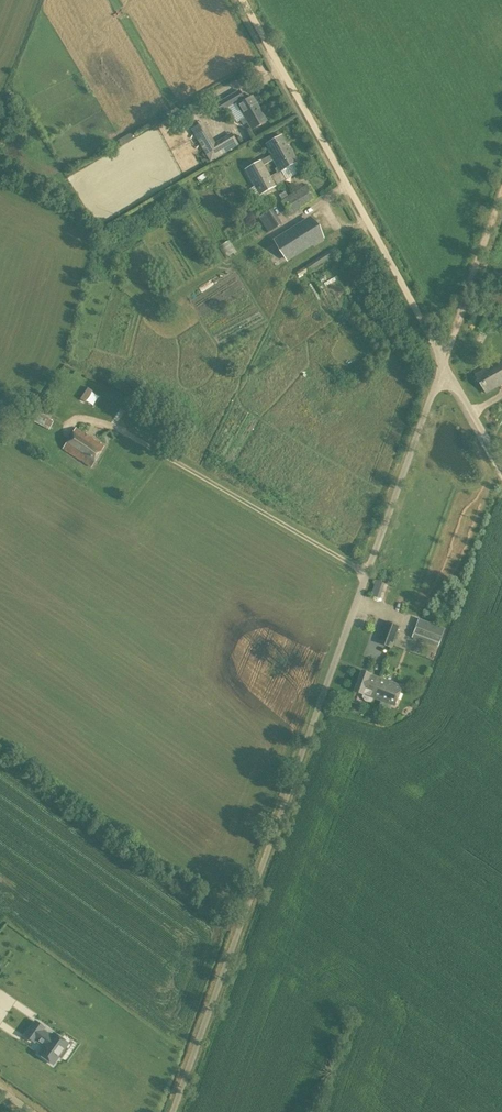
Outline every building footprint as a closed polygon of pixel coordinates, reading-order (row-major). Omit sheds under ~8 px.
[(220,113),(236,103),(231,94),(215,104),(220,113)] [(251,130),(266,121),(252,96),(237,105),(244,118),(239,120),(243,126),(247,123),(251,130)] [(215,142),(202,122),(190,129),(209,162),(238,145),(231,133),(215,142)] [(274,174),(279,183),(301,171),(296,163),(297,162),(288,146),(287,146),(281,136),(265,145),(271,155),(265,158),(268,163),(272,160),(276,168),(274,169),(276,173),(274,174)] [(264,165),(268,163),(265,158),(245,170),(259,195),(275,186),(279,183),(274,174),(270,177),(264,165)] [(316,199),(307,184),(292,194),(289,189),(279,195),(282,200),(280,201),(289,216),(316,199)] [(267,233),(270,232),(281,224),(271,209),(258,218),(267,233)] [(320,237),(310,220),(297,227),(295,231),(292,229),(286,234),(276,241),(287,258),(290,256),(290,255),(310,242),(312,244),(318,239),(320,237)] [(226,256),(235,251),(228,240),(219,245),(226,256)] [(309,272),(337,254),(334,248),(305,266),(309,272)] [(501,383),(501,358),(475,374),(487,393),(501,383)] [(92,391),(88,388),(80,399),(85,402),(92,391)] [(48,430),(53,422),(35,413),(31,420),(48,430)] [(91,467),(105,446),(77,428),(64,449),(91,467)] [(380,598),(385,583),(376,581),(372,595),(380,598)] [(391,648),(400,626),(387,621),(379,643),(391,648)] [(437,648),(441,637),(410,625),(406,636),(437,648)] [(375,697),(382,677),(373,674),(373,673),(364,670),(356,690),(364,693),(363,697),(365,701),(372,704),(374,696),(375,697)] [(382,677),(375,697),(397,704),(404,685),(398,683),(382,677)] [(34,1020),(23,1036),(34,1043),(35,1042),(42,1047),(37,1054),(53,1066),(59,1058),(61,1059),(68,1049),(66,1048),(69,1044),(53,1032),(51,1035),(44,1030),(45,1028),(34,1020)]
